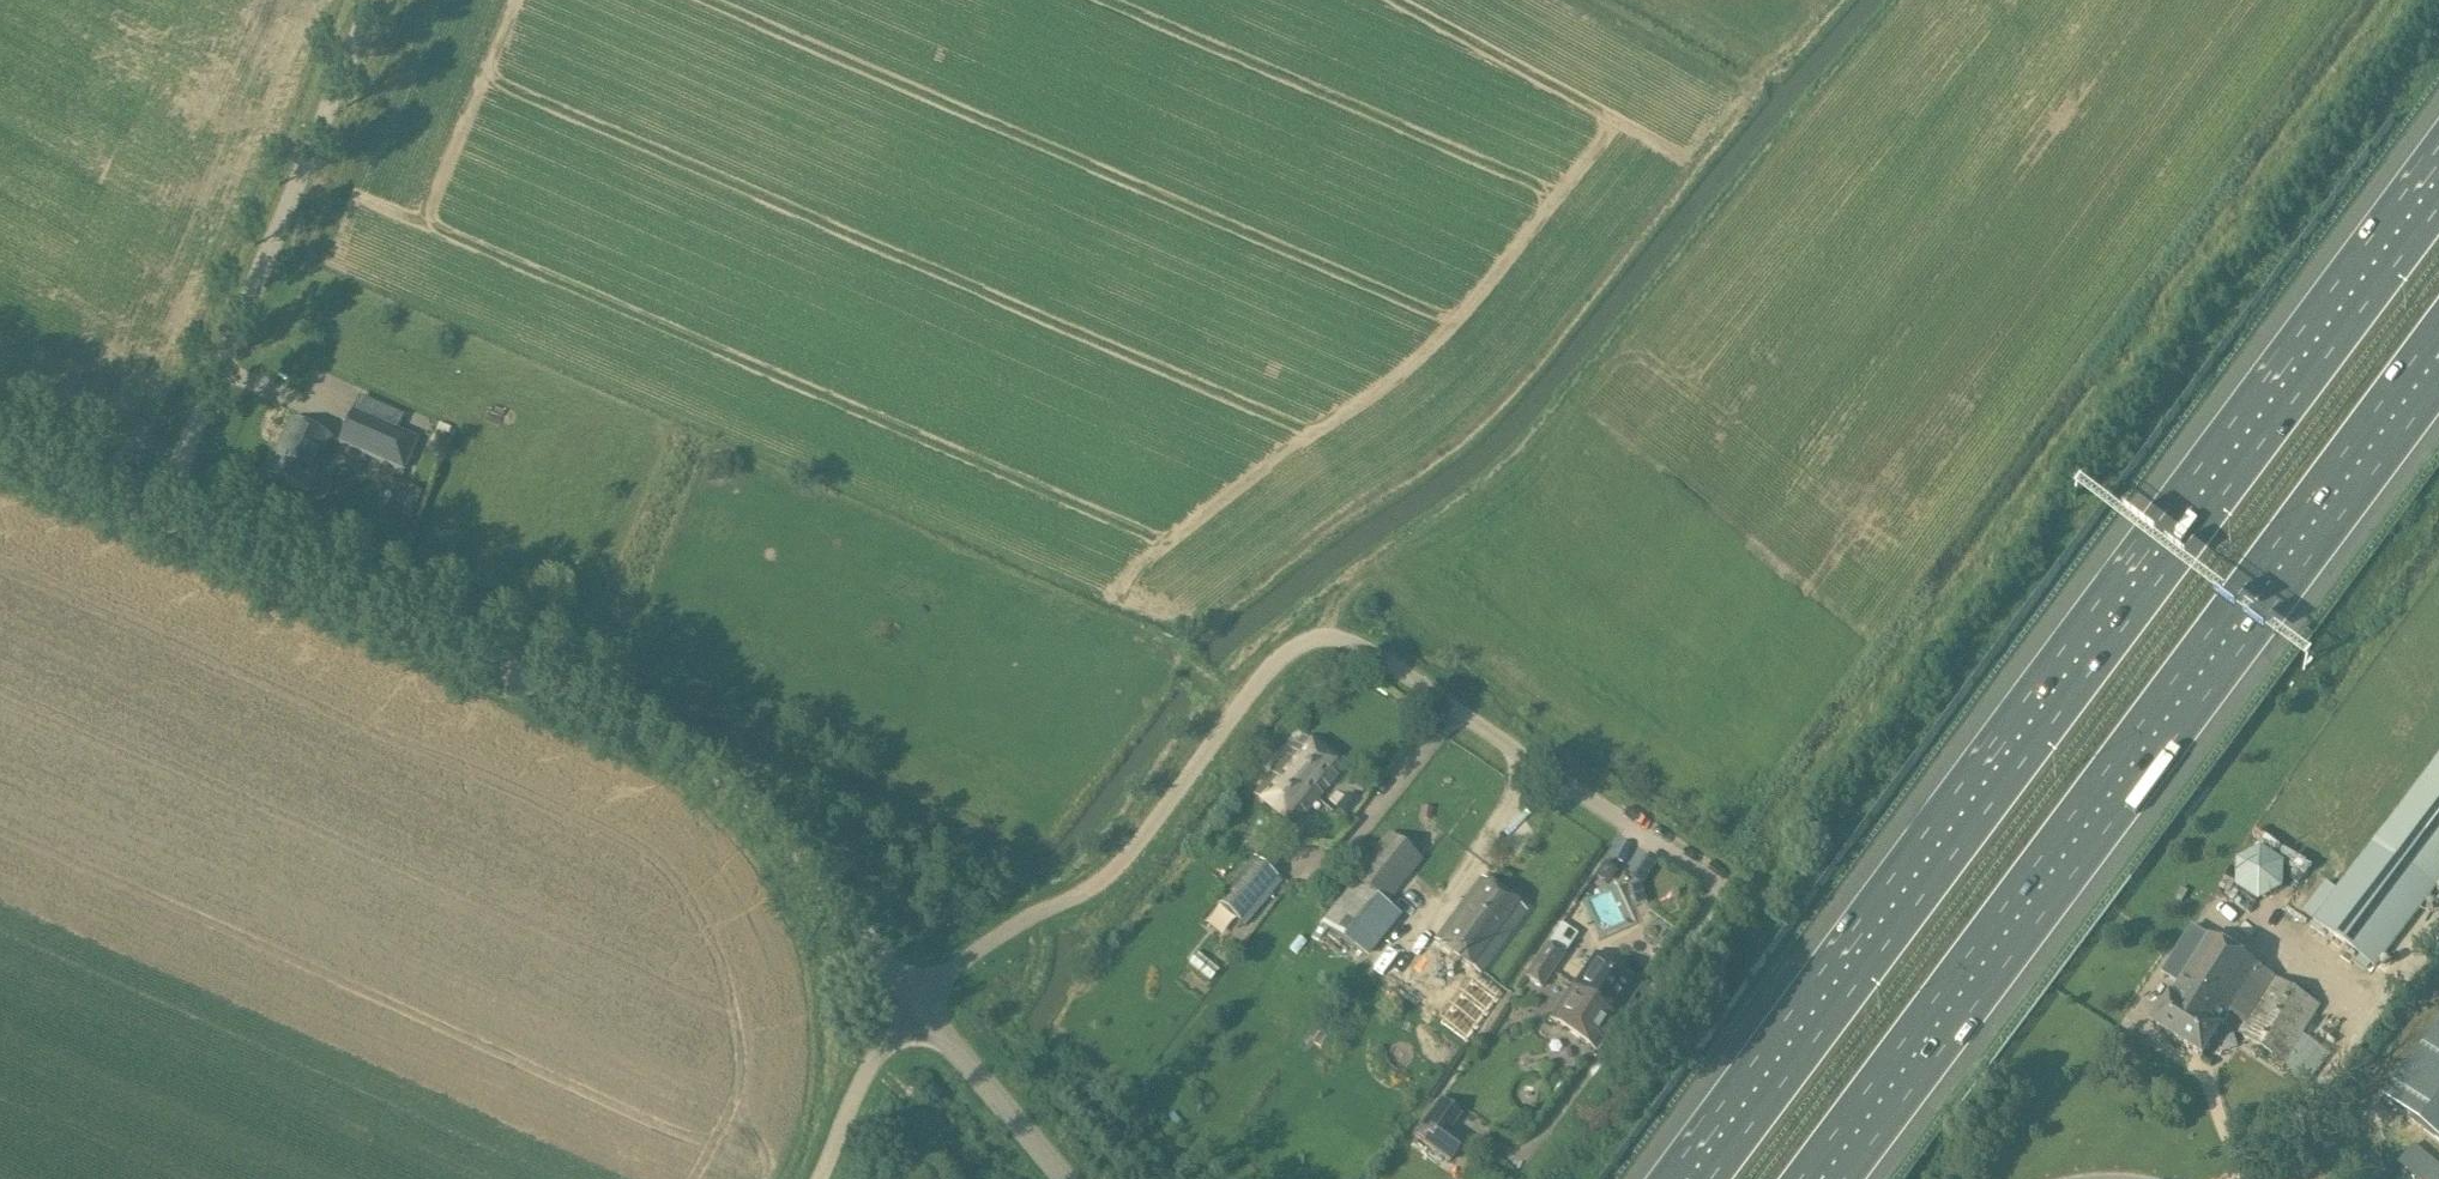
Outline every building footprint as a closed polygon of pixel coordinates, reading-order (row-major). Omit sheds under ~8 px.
[(404,473),(419,439),(353,410),(338,444),(404,473)] [(265,473),(302,489),(326,436),(288,419),(265,473)] [(1254,795),(1293,828),(1342,772),(1304,738),(1261,787),(1254,795)] [(2318,914),(2315,918),(2376,964),(2438,883),(2438,757),(2318,914)] [(1349,818),(1357,809),(1344,798),(1336,807),(1349,818)] [(1257,832),(1243,848),(1256,859),(1270,842),(1257,832)] [(1356,880),(1322,922),(1366,957),(1402,914),(1389,904),(1423,860),(1390,832),(1353,876),(1356,880)] [(2234,895),(2283,893),(2281,850),(2233,851),(2234,895)] [(1239,922),(1277,878),(1254,858),(1216,902),(1239,922)] [(1482,879),(1437,939),(1482,972),(1527,911),(1482,879)] [(2154,1026),(2202,1056),(2259,966),(2210,936),(2154,1026)] [(1542,990),(1565,956),(1547,944),(1525,977),(1542,990)] [(1551,1021),(1596,1051),(1609,1031),(1607,1030),(1624,1005),(1627,1006),(1640,987),(1595,957),(1551,1021)] [(1469,1041),(1499,996),(1466,975),(1437,1020),(1469,1041)] [(2239,1033),(2286,1063),(2323,1006),(2274,975),(2239,1033)] [(2438,1116),(2438,1031),(2398,1085),(2438,1116)] [(1439,1098),(1413,1133),(1448,1159),(1459,1144),(1445,1134),(1444,1123),(1454,1109),(1439,1098)] [(2429,1178),(2438,1178),(2438,1167),(2429,1178)]
